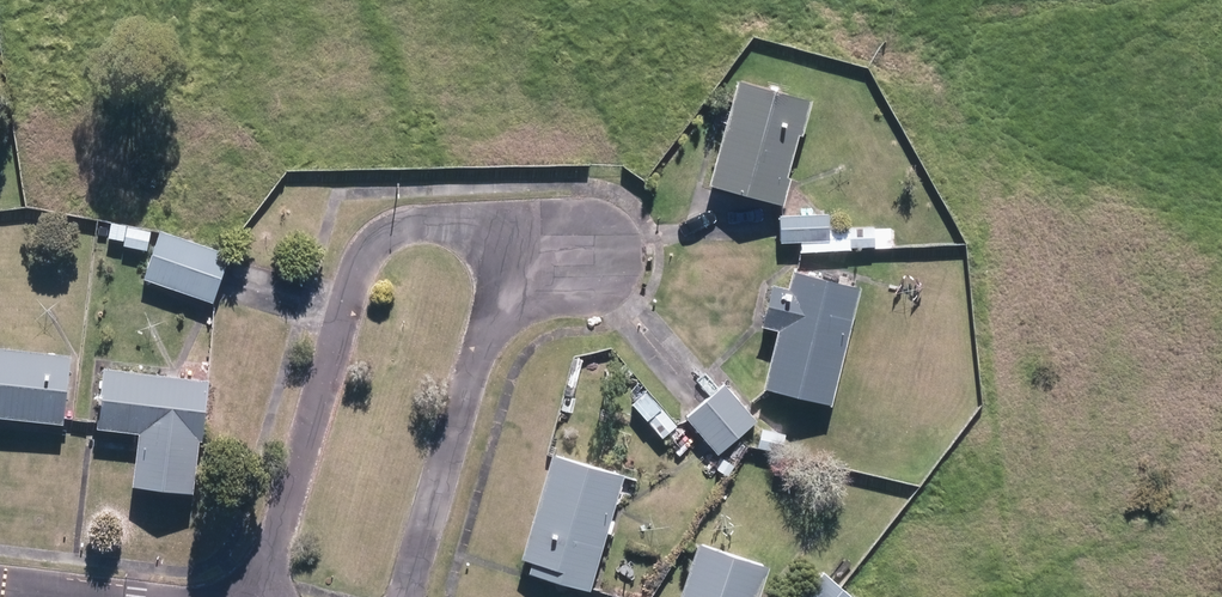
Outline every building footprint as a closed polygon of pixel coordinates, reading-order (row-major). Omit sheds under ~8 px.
[(803,105),(730,85),(699,190),(773,211),(781,183),(778,181),(790,139),(793,140),(803,105)] [(824,243),(823,217),(776,218),(776,245),(824,243)] [(113,234),(129,237),(131,223),(116,220),(113,234)] [(128,242),(153,247),(157,227),(131,223),(129,237),(128,242)] [(217,299),(233,251),(163,229),(147,276),(217,299)] [(847,229),(847,249),(871,249),(871,229),(847,229)] [(871,249),(890,248),(890,229),(871,229),(871,249)] [(823,408),(853,290),(785,273),(781,291),(765,288),(755,328),(770,332),(756,391),(823,408)] [(916,281),(895,281),(894,301),(915,302),(916,281)] [(68,419),(77,350),(0,342),(0,411),(68,419)] [(693,363),(683,371),(700,390),(709,382),(693,363)] [(208,435),(215,376),(110,364),(102,423),(144,428),(138,482),(199,489),(205,435),(208,435)] [(701,401),(733,439),(751,423),(719,386),(701,401)] [(644,392),(628,406),(643,423),(659,409),(644,392)] [(712,457),(733,439),(701,401),(680,420),(712,457)] [(659,409),(643,423),(660,440),(675,426),(659,409)] [(754,447),(776,454),(782,435),(759,430),(754,447)] [(521,574),(581,593),(616,477),(544,455),(513,559),(524,563),(521,574)] [(704,456),(696,462),(703,470),(710,464),(704,456)] [(794,481),(799,462),(776,456),(770,476),(794,481)] [(731,467),(720,460),(713,471),(723,478),(731,467)] [(762,570),(690,546),(674,596),(753,596),(762,570)] [(835,590),(816,573),(796,596),(829,596),(835,590)]
